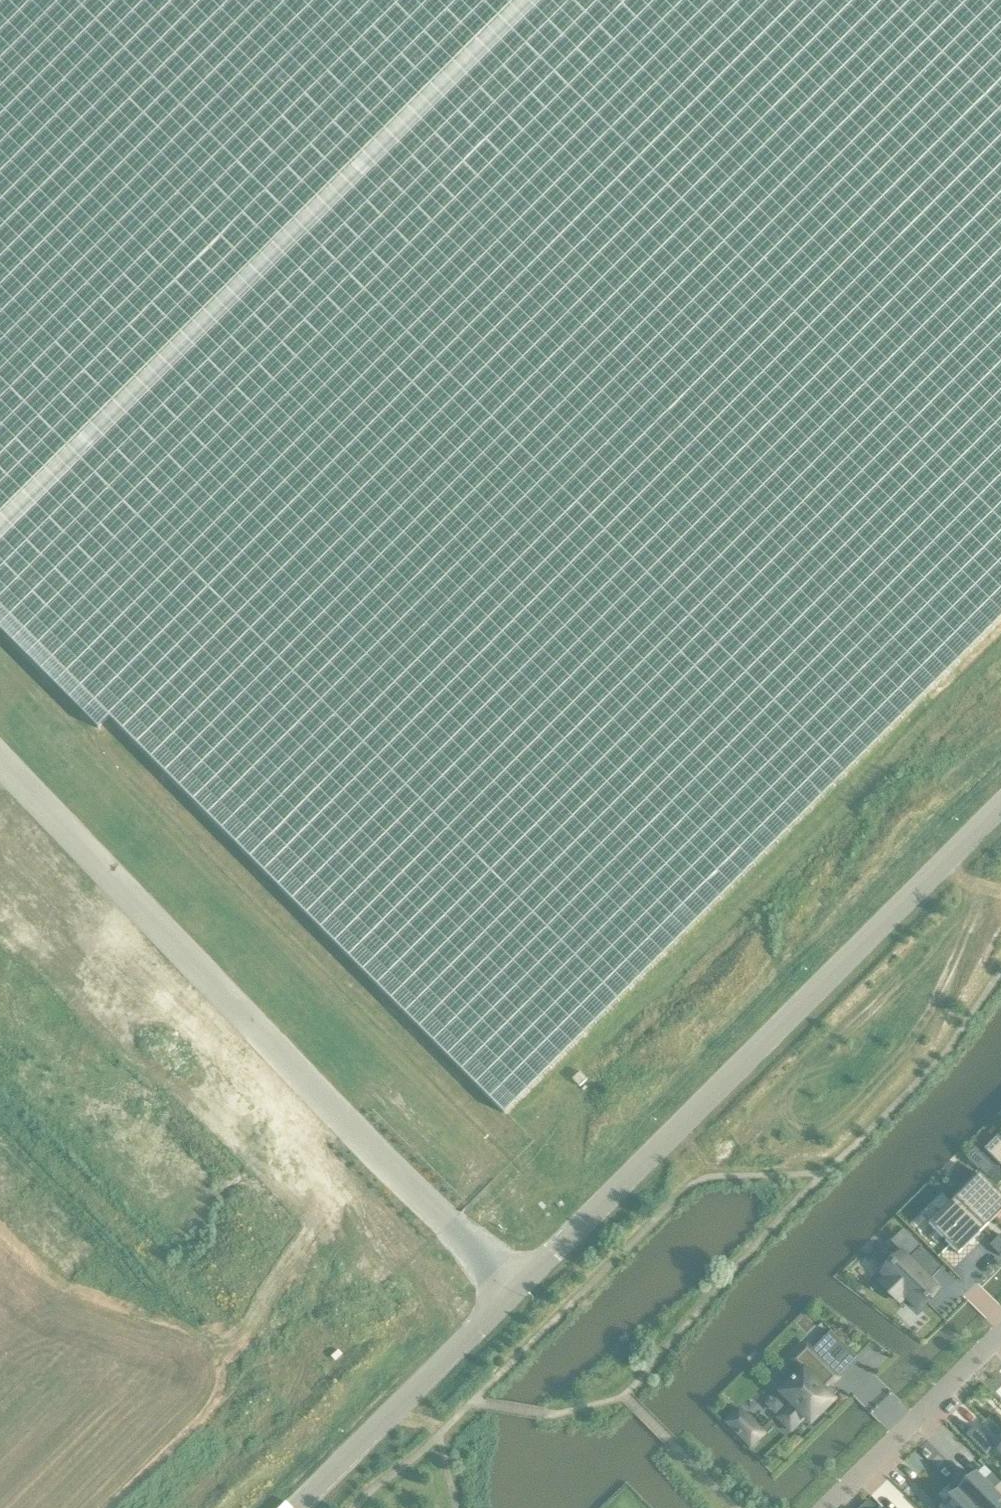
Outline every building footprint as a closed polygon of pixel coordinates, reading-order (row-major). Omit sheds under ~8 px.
[(98,729),(109,717),(504,1114),(936,684),(255,0),(0,0),(0,631),(98,729)] [(936,684),(1000,619),(1000,0),(255,0),(936,684)] [(983,1150),(1000,1167),(1000,1132),(983,1150)] [(986,1175),(996,1185),(1000,1180),(1000,1175),(994,1167),(986,1175)] [(954,1200),(984,1229),(1000,1212),(1000,1196),(980,1174),(954,1200)] [(954,1200),(929,1225),(958,1255),(984,1229),(954,1200)] [(904,1229),(890,1242),(902,1254),(908,1260),(921,1247),(904,1229)] [(989,1246),(1000,1257),(1000,1256),(1000,1247),(995,1240),(989,1246)] [(885,1277),(879,1282),(900,1303),(905,1297),(917,1310),(937,1289),(929,1281),(942,1268),(921,1247),(908,1260),(902,1254),(882,1274),(885,1277)] [(825,1392),(839,1378),(806,1345),(791,1360),(802,1372),(794,1379),(793,1378),(791,1381),(792,1382),(781,1393),(791,1403),(777,1418),(791,1432),(805,1418),(811,1423),(833,1401),(825,1392)] [(339,1350),(331,1357),(335,1361),(343,1354),(339,1350)] [(751,1447),(764,1434),(739,1409),(726,1422),(751,1447)] [(975,1426),(966,1435),(985,1455),(994,1446),(975,1426)] [(959,1492),(975,1507),(1000,1507),(1000,1483),(993,1475),(984,1483),(976,1475),(959,1492)] [(959,1492),(942,1507),(975,1507),(959,1492)]
